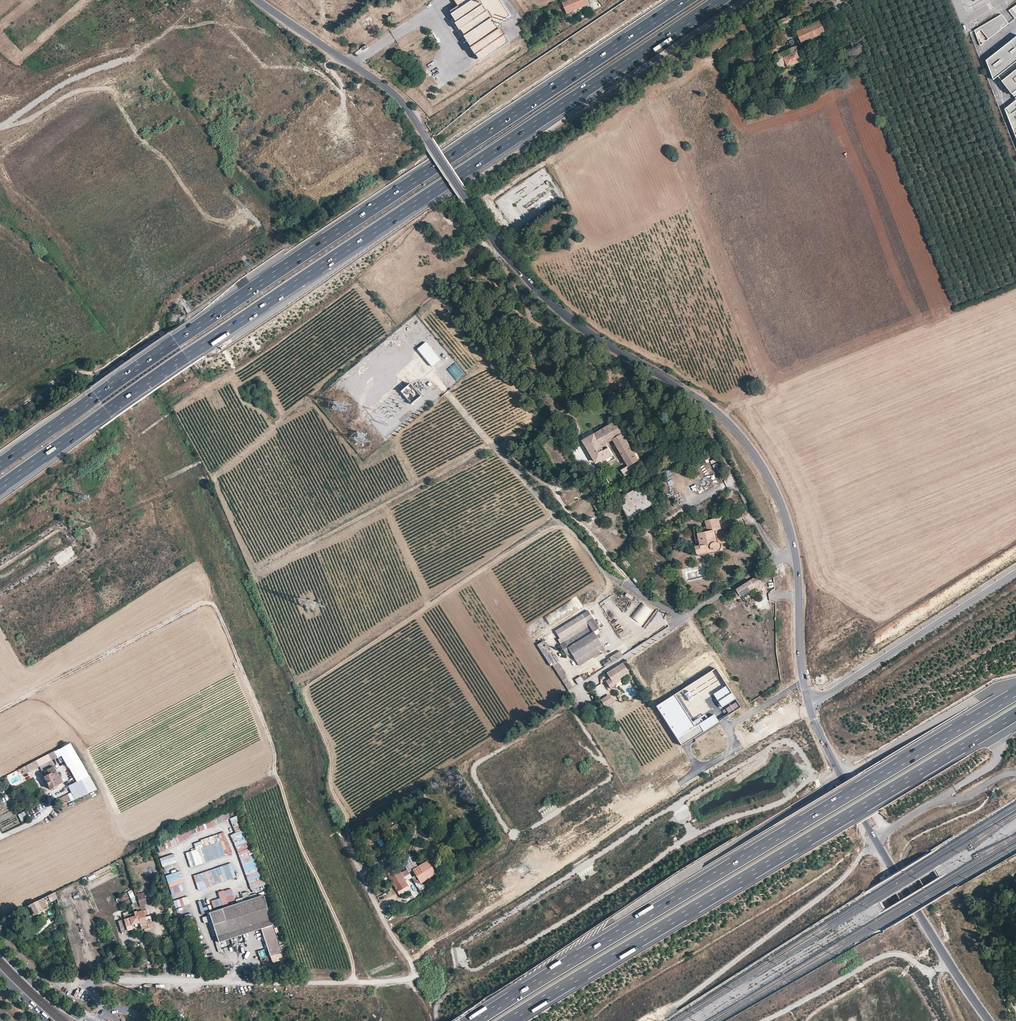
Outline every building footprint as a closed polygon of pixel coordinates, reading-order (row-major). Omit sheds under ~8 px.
[(458,4),(459,6),(457,8),(452,11),(453,14),(483,60),(509,43),(498,25),(511,15),(501,0),(455,0),(458,4)] [(562,2),(567,13),(589,3),(588,0),(566,0),(562,2)] [(973,3),(976,10),(983,6),(979,0),(973,3)] [(392,5),(396,15),(404,13),(399,2),(392,5)] [(369,13),(358,20),(365,29),(375,22),(369,13)] [(980,42),(1011,22),(1003,14),(976,30),(980,42)] [(796,24),(791,15),(776,22),(778,27),(781,26),(781,28),(791,23),(792,26),(796,24)] [(825,32),(820,21),(797,32),(803,43),(825,32)] [(987,59),(995,79),(1000,75),(1014,93),(1015,91),(1015,37),(987,59)] [(774,46),(772,44),(768,46),(772,55),(776,53),(775,52),(778,50),(776,45),(774,46)] [(802,57),(798,45),(775,56),(780,70),(801,60),(800,58),(802,57)] [(1015,100),(1015,98),(1006,106),(1006,108),(1015,100)] [(1006,108),(1015,133),(1015,100),(1006,108)] [(319,160),(313,163),(317,170),(323,166),(319,160)] [(440,359),(426,342),(417,349),(432,366),(440,359)] [(456,380),(464,373),(454,363),(447,370),(456,380)] [(411,383),(401,391),(412,405),(422,397),(411,383)] [(607,444),(613,440),(613,439),(623,433),(615,421),(582,440),(596,463),(604,459),(605,460),(613,455),(607,444)] [(639,460),(623,433),(613,439),(613,440),(629,466),(639,460)] [(655,503),(644,484),(618,499),(629,518),(655,503)] [(721,528),(719,518),(705,521),(707,531),(698,534),(700,545),(696,546),(695,546),(697,553),(714,550),(715,550),(716,550),(717,550),(719,548),(720,545),(719,543),(718,542),(717,542),(714,530),(721,528)] [(758,575),(763,582),(768,579),(766,576),(765,577),(762,572),(758,575)] [(733,591),(737,598),(741,596),(763,582),(758,575),(733,591)] [(725,605),(727,609),(737,604),(735,600),(725,605)] [(631,616),(641,624),(652,611),(643,603),(631,616)] [(582,614),(555,631),(559,637),(585,619),(582,614)] [(593,632),(587,621),(585,619),(559,637),(560,638),(563,643),(561,644),(560,644),(563,650),(568,647),(589,634),(593,632)] [(593,632),(589,634),(597,647),(576,660),(579,666),(605,650),(593,631),(593,632)] [(597,647),(589,634),(568,647),(571,653),(576,660),(597,647)] [(546,646),(543,641),(537,644),(551,666),(553,665),(543,648),(546,646)] [(543,648),(553,665),(557,662),(546,646),(543,648)] [(571,653),(568,647),(563,650),(567,656),(571,653)] [(620,656),(623,655),(620,650),(609,657),(612,661),(620,656)] [(612,661),(609,657),(602,662),(605,666),(612,661)] [(557,662),(553,665),(562,681),(566,678),(557,662)] [(629,671),(623,662),(607,672),(608,674),(610,674),(611,676),(609,676),(610,678),(606,680),(611,687),(615,685),(614,684),(613,681),(619,678),(619,677),(629,671)] [(573,687),(569,681),(564,684),(568,690),(573,687)] [(597,702),(586,685),(578,690),(579,693),(588,707),(590,705),(597,702)] [(726,688),(714,695),(727,717),(739,709),(726,688)] [(608,694),(600,699),(604,705),(612,700),(608,694)] [(573,697),(572,696),(561,703),(564,706),(575,700),(573,697)] [(692,720),(677,696),(661,706),(685,743),(718,721),(714,715),(708,719),(703,712),(692,720)] [(97,789),(70,743),(48,754),(51,760),(57,757),(57,758),(61,756),(68,768),(69,767),(77,782),(80,788),(76,790),(55,800),(55,803),(57,808),(71,801),(97,789)] [(52,762),(51,761),(51,760),(48,754),(26,765),(27,768),(30,772),(42,766),(44,772),(50,768),(54,767),(53,765),(52,762)] [(27,768),(26,765),(21,768),(18,769),(20,772),(22,770),(25,774),(30,772),(27,768)] [(50,768),(44,772),(42,773),(44,777),(49,774),(53,773),(50,768)] [(50,789),(63,783),(57,772),(53,774),(53,773),(49,774),(44,777),(50,789)] [(25,811),(18,814),(21,821),(28,818),(25,811)] [(205,820),(206,827),(229,821),(228,814),(205,820)] [(231,835),(235,847),(247,842),(237,816),(230,819),(235,833),(231,835)] [(398,825),(392,828),(393,829),(391,830),(396,840),(398,838),(401,843),(407,840),(399,827),(398,825)] [(193,828),(174,837),(177,842),(196,833),(193,828)] [(189,867),(231,855),(227,839),(223,841),(221,834),(193,842),(195,850),(185,853),(189,867)] [(162,850),(177,844),(174,837),(159,844),(162,850)] [(408,872),(416,867),(409,855),(401,859),(408,872)] [(160,862),(163,867),(177,862),(174,856),(160,862)] [(415,875),(421,884),(417,886),(419,890),(420,891),(424,888),(422,883),(430,878),(429,876),(433,874),(430,868),(432,867),(428,860),(412,870),(415,875)] [(385,870),(398,893),(409,887),(395,863),(385,870)] [(193,875),(197,889),(238,878),(236,870),(234,871),(232,864),(193,875)] [(165,876),(168,885),(182,880),(179,871),(165,876)] [(403,877),(407,882),(412,879),(409,873),(403,877)] [(421,884),(415,875),(412,877),(417,886),(421,884)] [(50,902),(55,899),(54,893),(47,896),(50,902)] [(139,922),(142,931),(153,927),(150,916),(148,916),(145,904),(146,903),(142,893),(135,896),(139,906),(139,907),(138,907),(135,909),(136,911),(137,915),(139,922)] [(217,937),(271,919),(263,895),(209,913),(217,937)] [(33,903),(29,906),(29,907),(31,906),(35,915),(44,910),(42,905),(46,903),(43,898),(33,903)] [(30,913),(27,906),(19,910),(22,918),(25,917),(25,915),(30,913)] [(131,925),(139,922),(137,915),(135,916),(134,913),(131,914),(130,911),(128,912),(128,914),(123,916),(124,919),(118,921),(121,932),(132,929),(131,925)] [(261,929),(273,925),(271,919),(217,937),(219,943),(261,929)] [(270,957),(282,953),(273,925),(261,929),(270,957)] [(257,950),(266,949),(265,942),(256,943),(257,950)]
